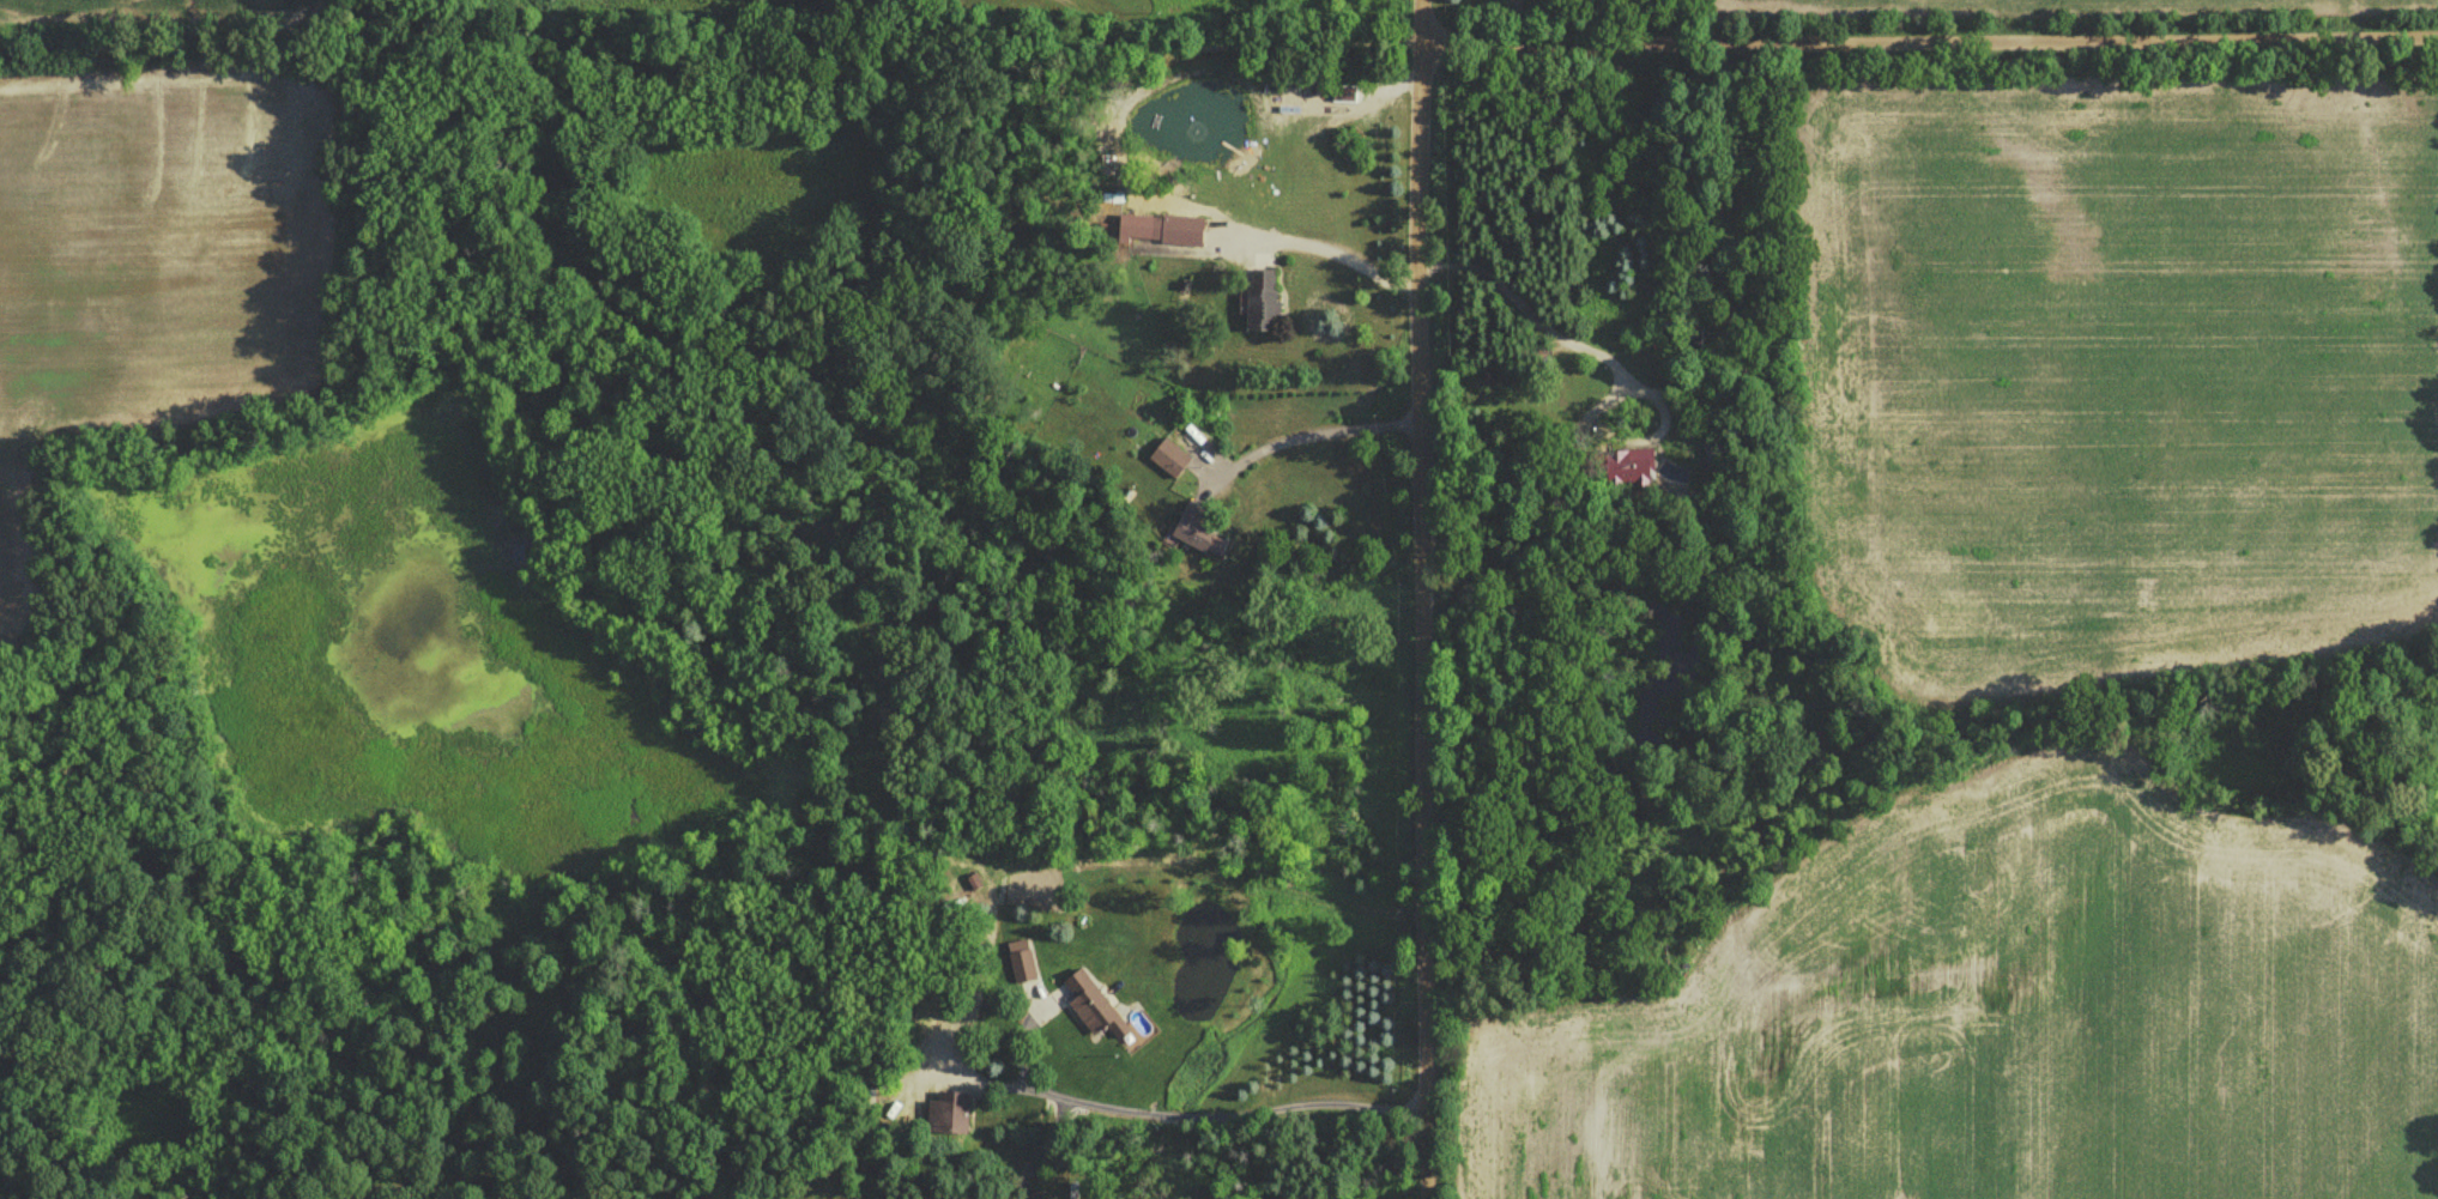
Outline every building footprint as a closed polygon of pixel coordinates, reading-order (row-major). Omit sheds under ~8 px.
[(1200,247),(1202,219),(1152,215),(1149,243),(1200,247)] [(1246,333),(1277,333),(1277,271),(1246,271),(1246,333)] [(1147,459),(1174,479),(1189,459),(1163,439),(1147,459)] [(1652,449),(1612,450),(1612,461),(1603,461),(1604,485),(1652,484),(1652,449)] [(1203,508),(1186,499),(1168,534),(1203,553),(1214,533),(1195,523),(1203,508)] [(1036,978),(1024,939),(1004,945),(1016,984),(1036,978)] [(1104,1025),(1114,1037),(1125,1028),(1079,968),(1062,981),(1074,997),(1066,1003),(1091,1035),(1104,1025)] [(937,1100),(927,1100),(926,1132),(965,1134),(967,1093),(938,1092),(937,1100)]
